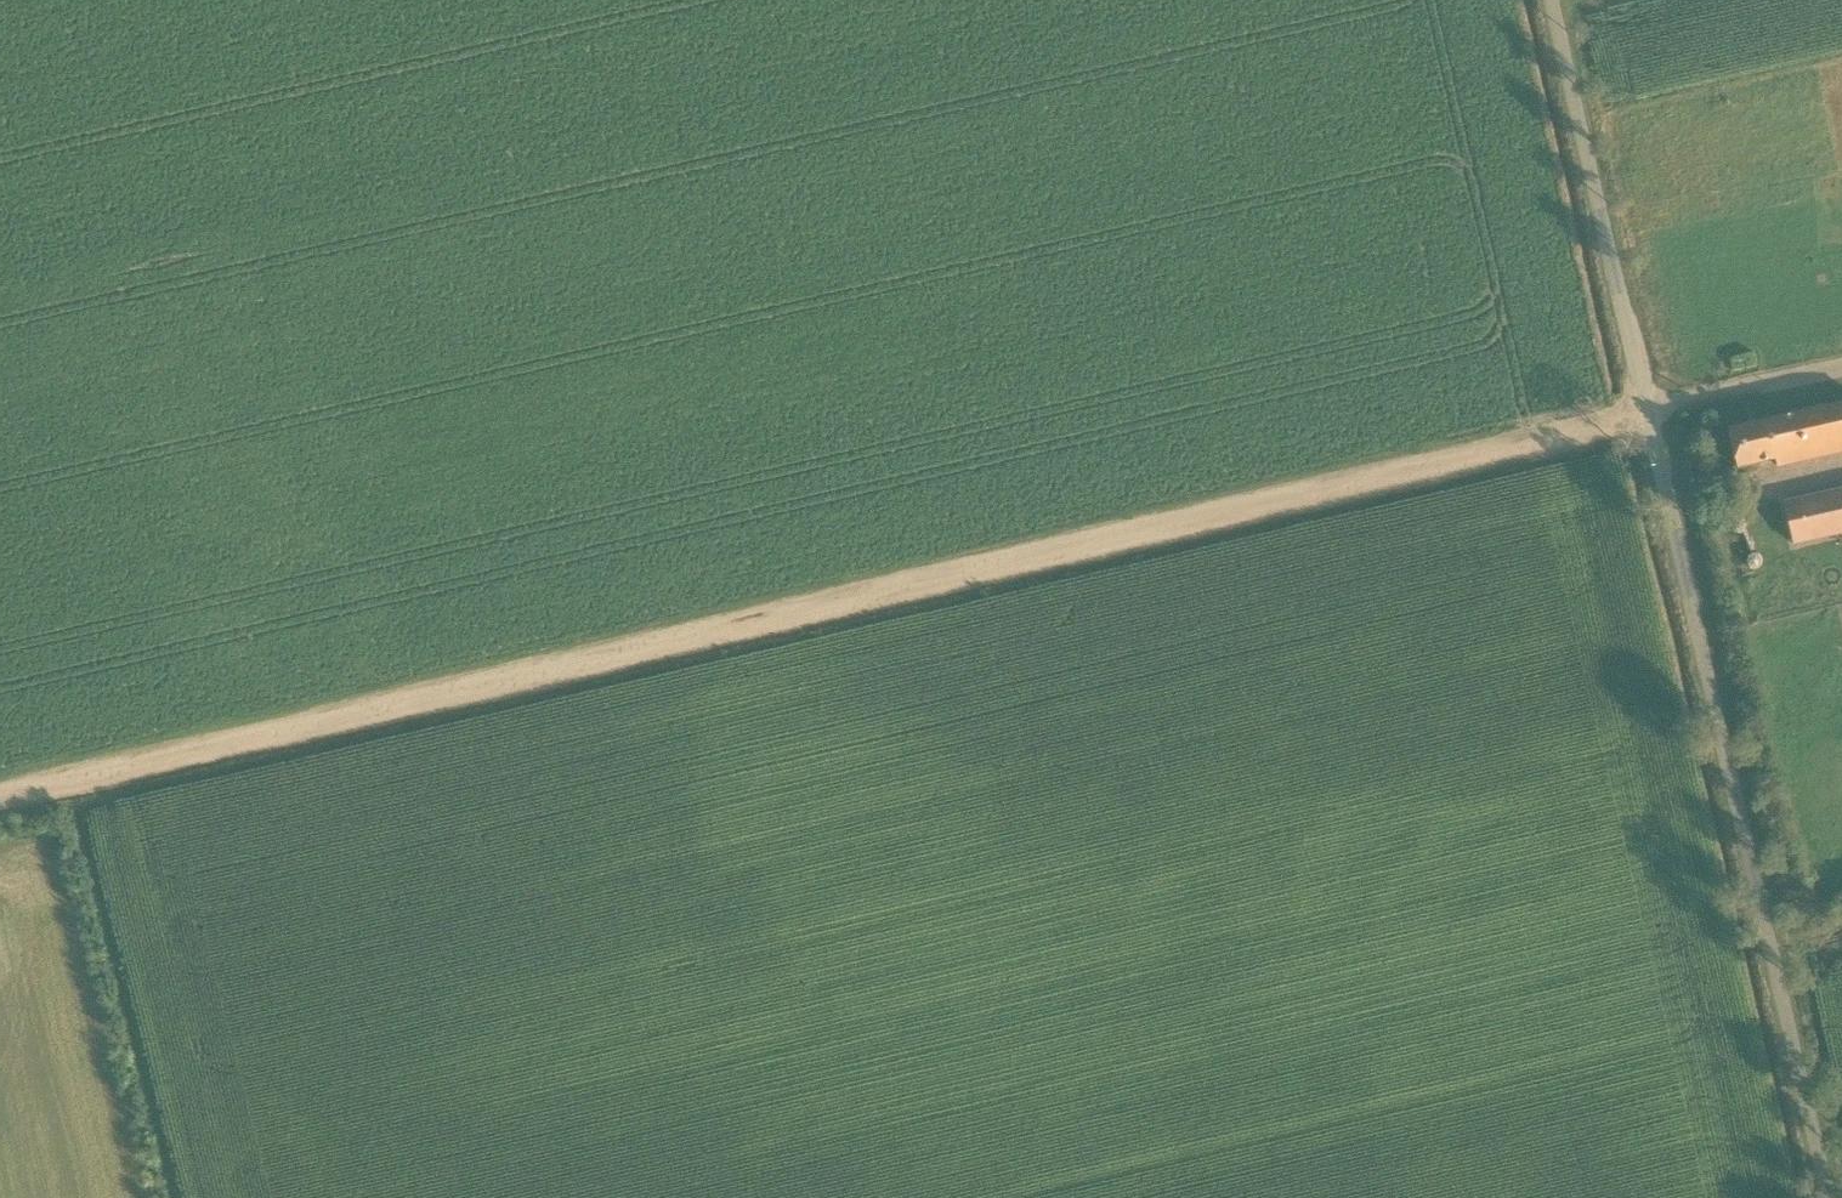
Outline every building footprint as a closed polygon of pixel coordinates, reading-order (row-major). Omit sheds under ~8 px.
[(1738,467),(1776,459),(1777,466),(1841,451),(1841,403),(1729,429),(1738,467)] [(1785,503),(1794,546),(1818,541),(1832,538),(1841,535),(1841,490),(1808,498),(1785,503)]
